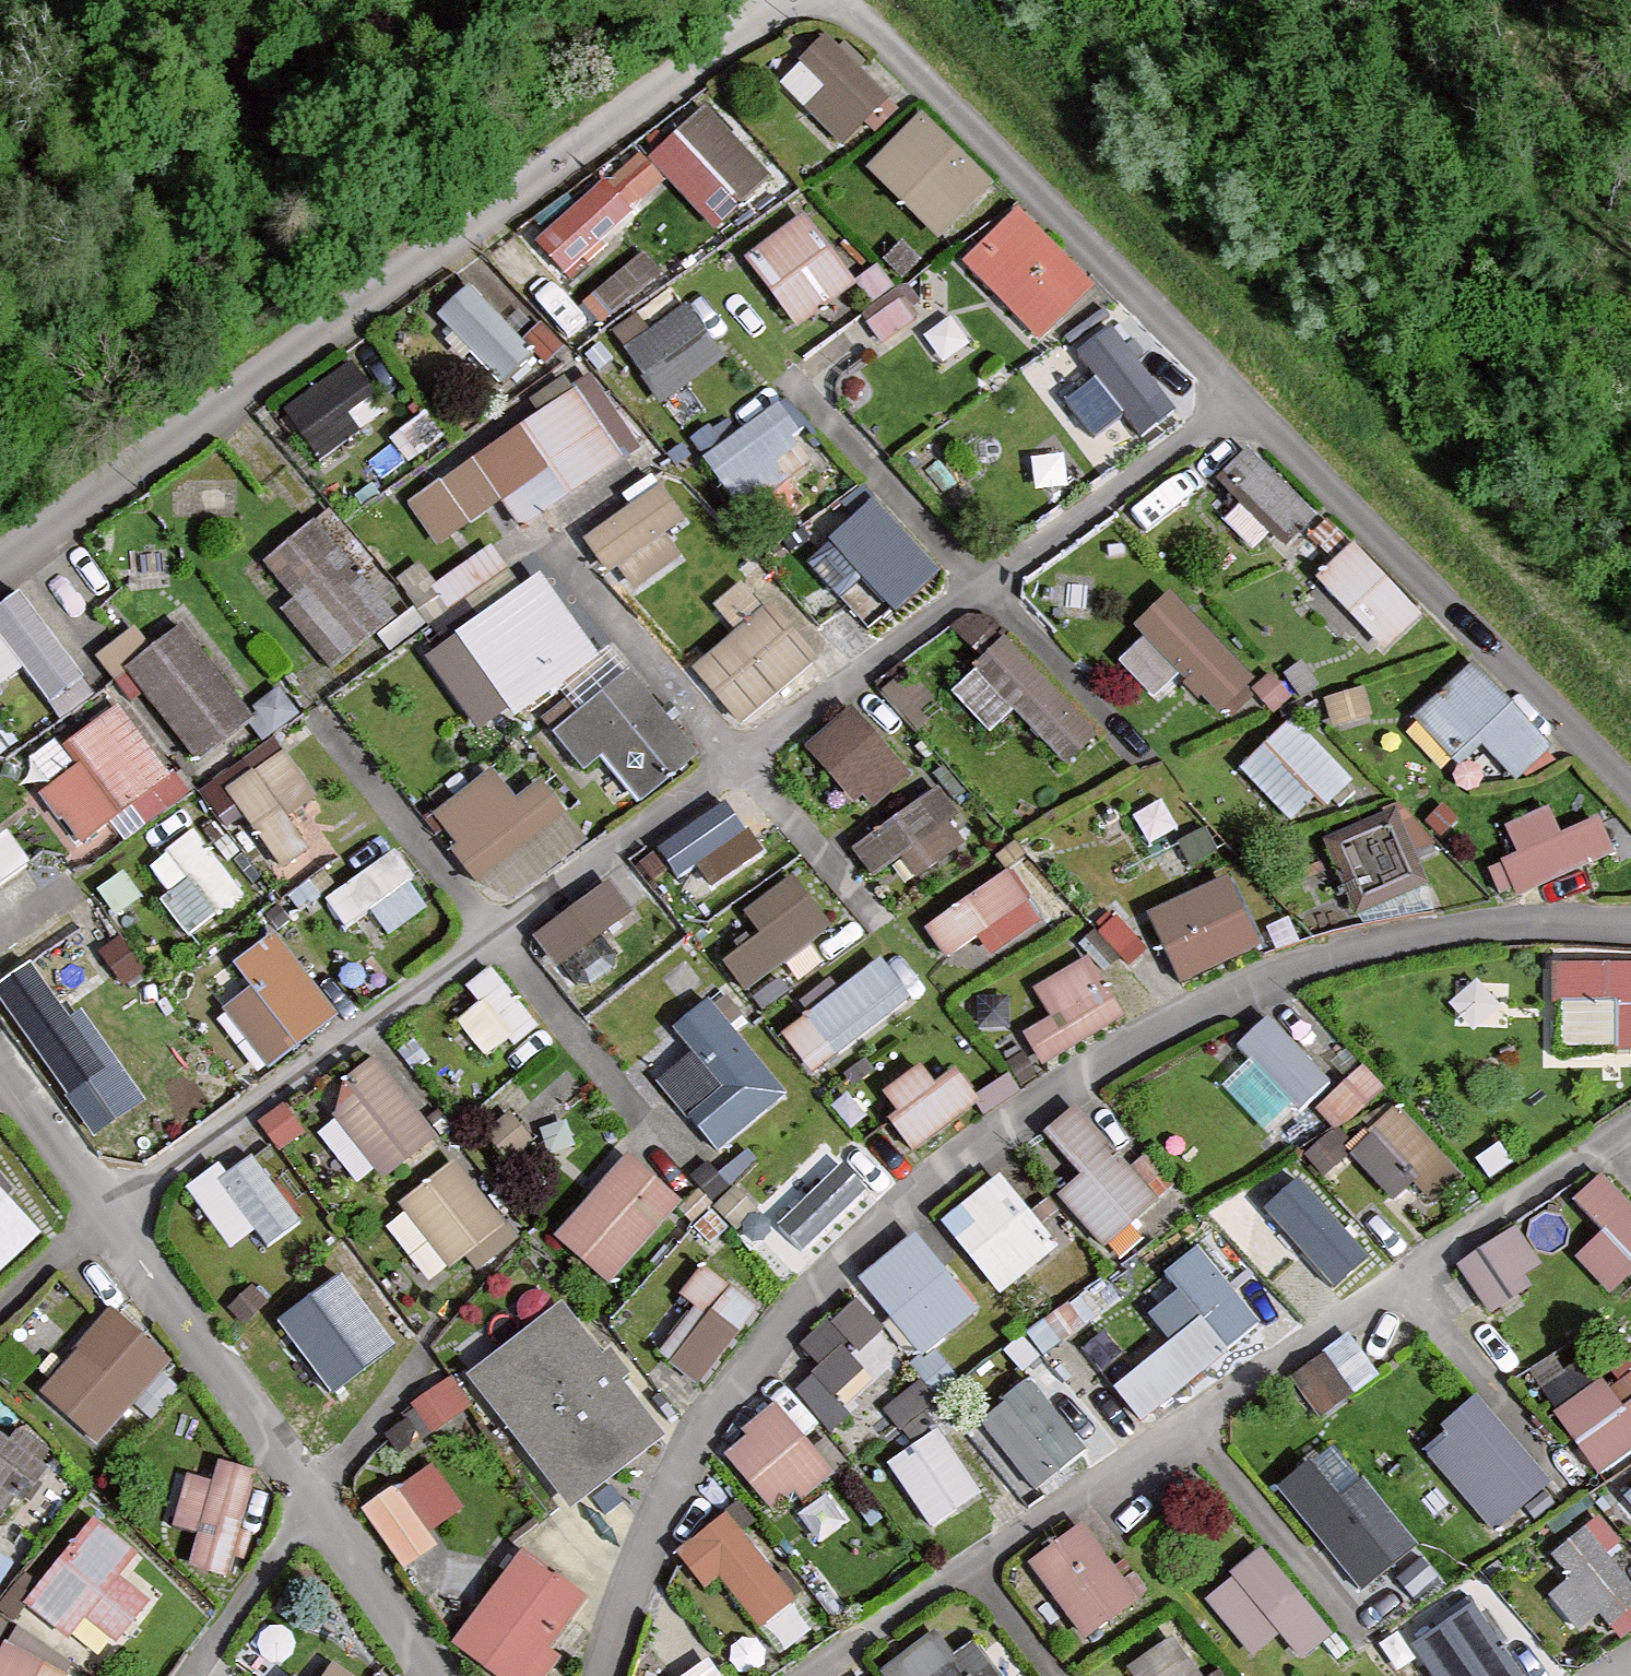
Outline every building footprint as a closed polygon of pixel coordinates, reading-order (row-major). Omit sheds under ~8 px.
[(881,94),(816,32),(769,82),(834,143),(881,94)] [(758,175),(696,107),(647,153),(710,220),(758,175)] [(985,186),(911,112),(858,166),(932,240),(985,186)] [(634,224),(603,182),(528,237),(559,278),(634,224)] [(1094,289),(1018,212),(965,264),(1041,341),(1094,289)] [(844,287),(789,220),(746,255),(801,322),(844,287)] [(645,245),(586,292),(603,314),(662,266),(645,245)] [(463,284),(430,315),(495,382),(527,351),(463,284)] [(717,358),(680,307),(619,351),(657,402),(717,358)] [(1182,407),(1110,326),(1053,376),(1125,457),(1182,407)] [(377,414),(341,365),(276,414),(313,462),(377,414)] [(632,449),(582,378),(402,502),(434,549),(499,505),(515,529),(632,449)] [(817,457),(777,402),(696,461),(736,516),(817,457)] [(1248,450),(1212,486),(1281,557),(1318,521),(1248,450)] [(693,541),(652,488),(582,542),(623,595),(693,541)] [(939,580),(893,524),(848,560),(866,582),(833,608),(862,643),(939,580)] [(394,621),(312,525),(257,572),(339,668),(394,621)] [(1413,610),(1342,542),(1305,581),(1376,648),(1413,610)] [(538,582),(459,640),(517,719),(596,661),(538,582)] [(1244,674),(1161,593),(1123,631),(1206,712),(1244,674)] [(0,608),(0,684),(15,672),(40,703),(77,674),(15,596),(0,608)] [(807,662),(762,608),(690,667),(735,721),(807,662)] [(182,631),(128,675),(199,763),(253,720),(182,631)] [(1096,731),(994,642),(949,694),(990,730),(1002,717),(1062,770),(1096,731)] [(1543,743),(1466,667),(1412,720),(1490,797),(1543,743)] [(621,673),(617,677),(549,734),(586,778),(602,765),(634,804),(691,757),(621,673)] [(164,780),(106,708),(54,750),(71,771),(38,797),(79,848),(164,780)] [(848,711),(807,748),(865,811),(906,775),(848,711)] [(1349,777),(1291,721),(1241,773),(1298,829),(1349,777)] [(333,827),(274,755),(218,801),(277,872),(333,827)] [(488,771),(435,810),(503,900),(580,842),(533,780),(508,798),(488,771)] [(927,788),(849,849),(887,896),(964,835),(927,788)] [(756,848),(715,800),(648,857),(669,881),(692,862),(712,885),(756,848)] [(1511,850),(1482,864),(1503,906),(1616,851),(1596,809),(1557,828),(1545,804),(1499,826),(1511,850)] [(1398,813),(1323,844),(1354,918),(1429,887),(1398,813)] [(247,897),(191,828),(160,852),(217,922),(247,897)] [(0,834),(0,889),(26,870),(0,834)] [(393,848),(326,898),(348,926),(414,877),(393,848)] [(1000,873),(921,926),(954,974),(1033,921),(1000,873)] [(1216,875),(1140,914),(1175,982),(1251,944),(1216,875)] [(632,909),(602,876),(534,938),(565,971),(632,909)] [(824,928),(786,878),(707,938),(745,989),(824,928)] [(328,1016),(273,942),(205,993),(260,1067),(328,1016)] [(1045,1017),(1018,1035),(1038,1064),(1117,1010),(1080,957),(1028,992),(1045,1017)] [(909,1002),(874,959),(782,1035),(817,1078),(909,1002)] [(0,984),(0,1000),(94,1132),(144,1097),(81,1010),(71,1017),(32,962),(0,984)] [(1554,968),(1555,1053),(1630,1053),(1630,968),(1554,968)] [(491,973),(469,990),(515,1049),(537,1032),(491,973)] [(779,1092),(707,1005),(679,1029),(699,1053),(665,1082),(717,1144),(779,1092)] [(1269,1021),(1226,1059),(1286,1125),(1329,1087),(1269,1021)] [(1320,1098),(1343,1123),(1391,1080),(1368,1055),(1320,1098)] [(371,1061),(322,1097),(379,1174),(428,1138),(371,1061)] [(977,1107),(948,1068),(873,1123),(902,1162),(977,1107)] [(1392,1105),(1340,1152),(1399,1215),(1450,1167),(1392,1105)] [(1080,1179),(1057,1199),(1101,1250),(1155,1203),(1076,1109),(1044,1136),(1080,1179)] [(867,1187),(820,1146),(761,1212),(807,1254),(867,1187)] [(227,1177),(219,1168),(186,1192),(231,1252),(255,1235),(268,1251),(301,1227),(251,1159),(227,1177)] [(671,1200),(620,1160),(551,1245),(602,1286),(671,1200)] [(450,1164),(396,1206),(446,1269),(500,1228),(450,1164)] [(1594,1173),(1566,1203),(1596,1231),(1569,1259),(1606,1295),(1630,1269),(1630,1209),(1594,1173)] [(1001,1178),(942,1224),(1000,1298),(1059,1252),(1001,1178)] [(1300,1178),(1264,1210),(1334,1288),(1370,1256),(1300,1178)] [(0,1193),(0,1277),(42,1237),(0,1193)] [(1515,1230),(1457,1271),(1492,1321),(1534,1291),(1524,1276),(1540,1265),(1515,1230)] [(974,1314),(915,1242),(860,1287),(918,1359),(974,1314)] [(1261,1323),(1197,1246),(1164,1273),(1199,1315),(1228,1350),(1261,1323)] [(335,1264),(276,1306),(336,1390),(395,1348),(335,1264)] [(672,1335),(656,1356),(699,1389),(760,1311),(703,1267),(658,1324),(672,1335)] [(819,1370),(793,1394),(831,1434),(850,1416),(836,1401),(866,1374),(854,1361),(884,1332),(857,1303),(834,1324),(830,1320),(799,1349),(819,1370)] [(560,1309),(468,1379),(569,1511),(661,1441),(560,1309)] [(172,1363),(110,1311),(39,1396),(100,1448),(172,1363)] [(1143,1420),(1228,1350),(1199,1315),(1114,1385),(1143,1420)] [(1558,1394),(1603,1368),(1583,1332),(1538,1358),(1558,1394)] [(1323,1357),(1288,1385),(1318,1422),(1353,1394),(1323,1357)] [(428,1434),(475,1397),(453,1370),(406,1406),(428,1434)] [(1548,1413),(1593,1475),(1630,1447),(1630,1390),(1612,1403),(1595,1379),(1548,1413)] [(1030,1383),(978,1422),(1033,1493),(1084,1454),(1030,1383)] [(1469,1398),(1414,1443),(1487,1530),(1541,1485),(1469,1398)] [(831,1471),(777,1410),(724,1458),(778,1518),(831,1471)] [(938,1432),(887,1467),(930,1532),(982,1498),(938,1432)] [(0,1439),(0,1514),(5,1519),(42,1473),(0,1439)] [(1312,1459),(1279,1485),(1360,1588),(1417,1543),(1364,1475),(1339,1494),(1312,1459)] [(258,1476),(207,1461),(176,1568),(227,1583),(258,1476)] [(432,1465),(362,1513),(403,1574),(438,1550),(429,1536),(464,1513),(432,1465)] [(1608,1503),(1630,1530),(1630,1484),(1608,1503)] [(1587,1633),(1630,1604),(1630,1559),(1599,1510),(1557,1537),(1578,1568),(1554,1583),(1587,1633)] [(795,1602),(730,1517),(676,1558),(703,1592),(718,1580),(757,1631),(795,1602)] [(135,1557),(93,1524),(26,1610),(67,1642),(86,1618),(119,1644),(148,1608),(115,1582),(135,1557)] [(1079,1528),(1029,1564),(1082,1635),(1131,1599),(1079,1528)] [(516,1551),(453,1644),(500,1675),(530,1675),(584,1597),(516,1551)] [(1201,1598),(1261,1675),(1272,1675),(1321,1639),(1258,1555),(1201,1598)] [(1468,1598),(1410,1640),(1436,1675),(1525,1675),(1468,1598)] [(976,1642),(954,1659),(935,1633),(880,1675),(881,1675),(1002,1675),(976,1642)] [(1124,1666),(1131,1675),(1194,1675),(1168,1637),(1124,1666)] [(5,1642),(0,1652),(0,1675),(67,1675),(68,1675),(5,1642)] [(700,1656),(670,1675),(714,1675),(700,1656)] [(324,1659),(313,1675),(351,1675),(324,1659)]
